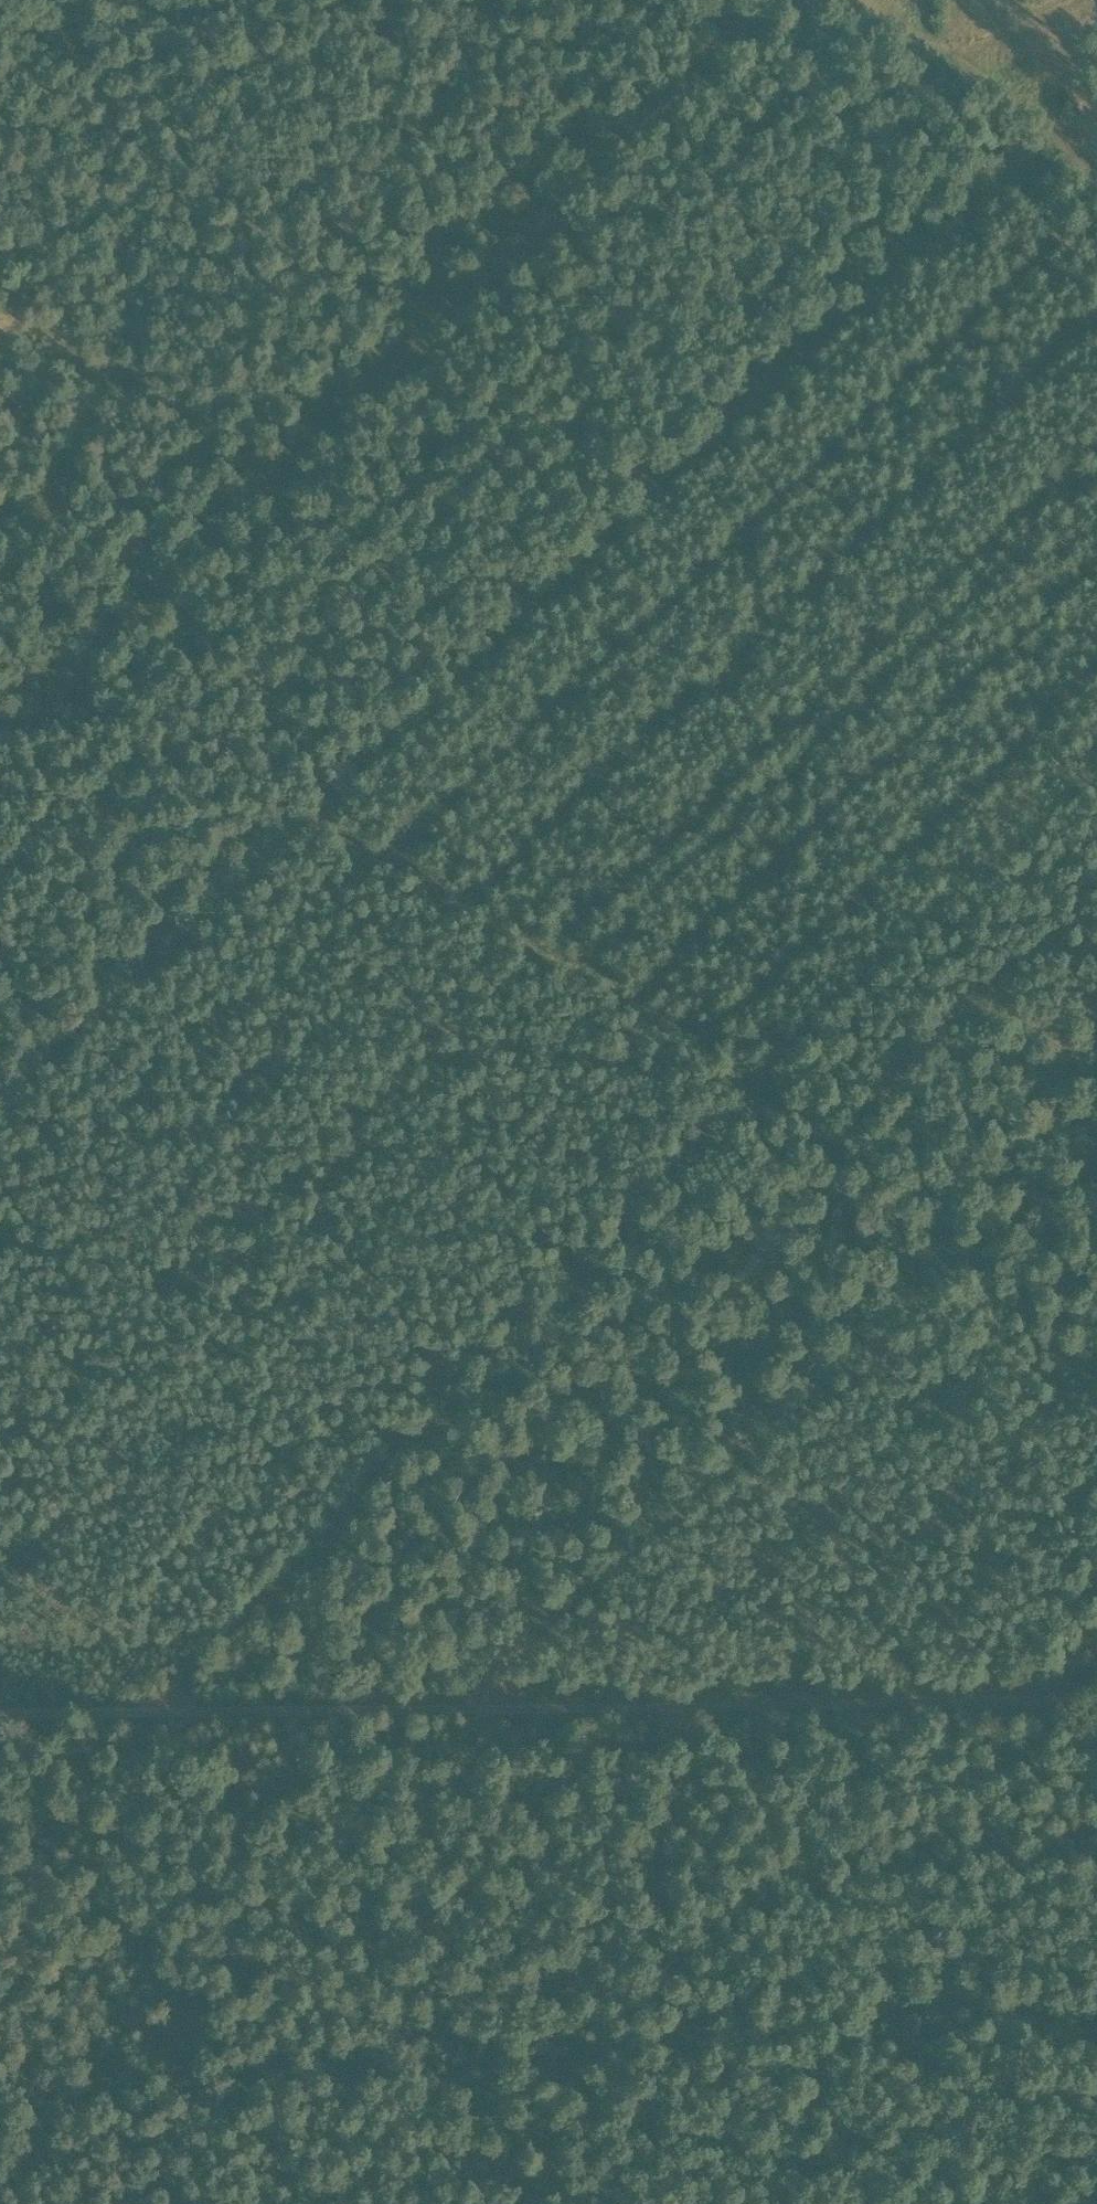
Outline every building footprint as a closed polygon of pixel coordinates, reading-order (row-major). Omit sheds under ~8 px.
[(1081,106),(1087,122),(1096,118),(1096,99),(1081,106)]
